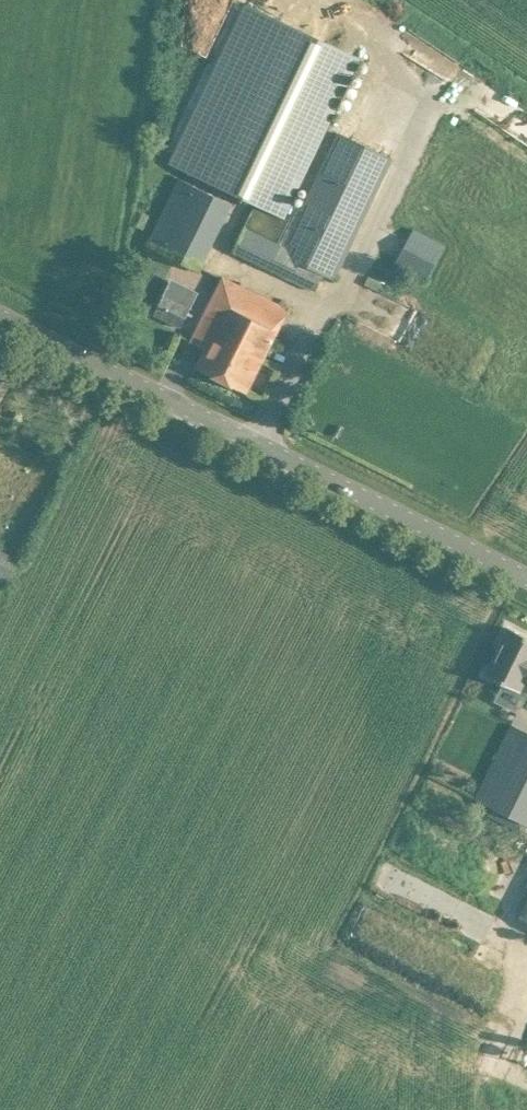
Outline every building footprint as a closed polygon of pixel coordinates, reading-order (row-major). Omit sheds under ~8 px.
[(338,133),(303,208),(292,203),(360,56),(243,1),(167,161),(255,202),(232,250),(315,290),(322,273),(333,278),(391,158),(338,133)] [(179,180),(147,247),(199,272),(230,204),(179,180)] [(413,230),(394,264),(425,280),(443,246),(413,230)] [(222,277),(200,322),(190,342),(204,349),(195,367),(246,393),(288,309),(222,277)] [(158,292),(148,311),(176,325),(187,304),(158,292)] [(508,628),(485,675),(519,691),(524,682),(526,683),(526,637),(508,628)] [(474,799),(525,825),(526,821),(526,733),(512,725),(474,799)]
